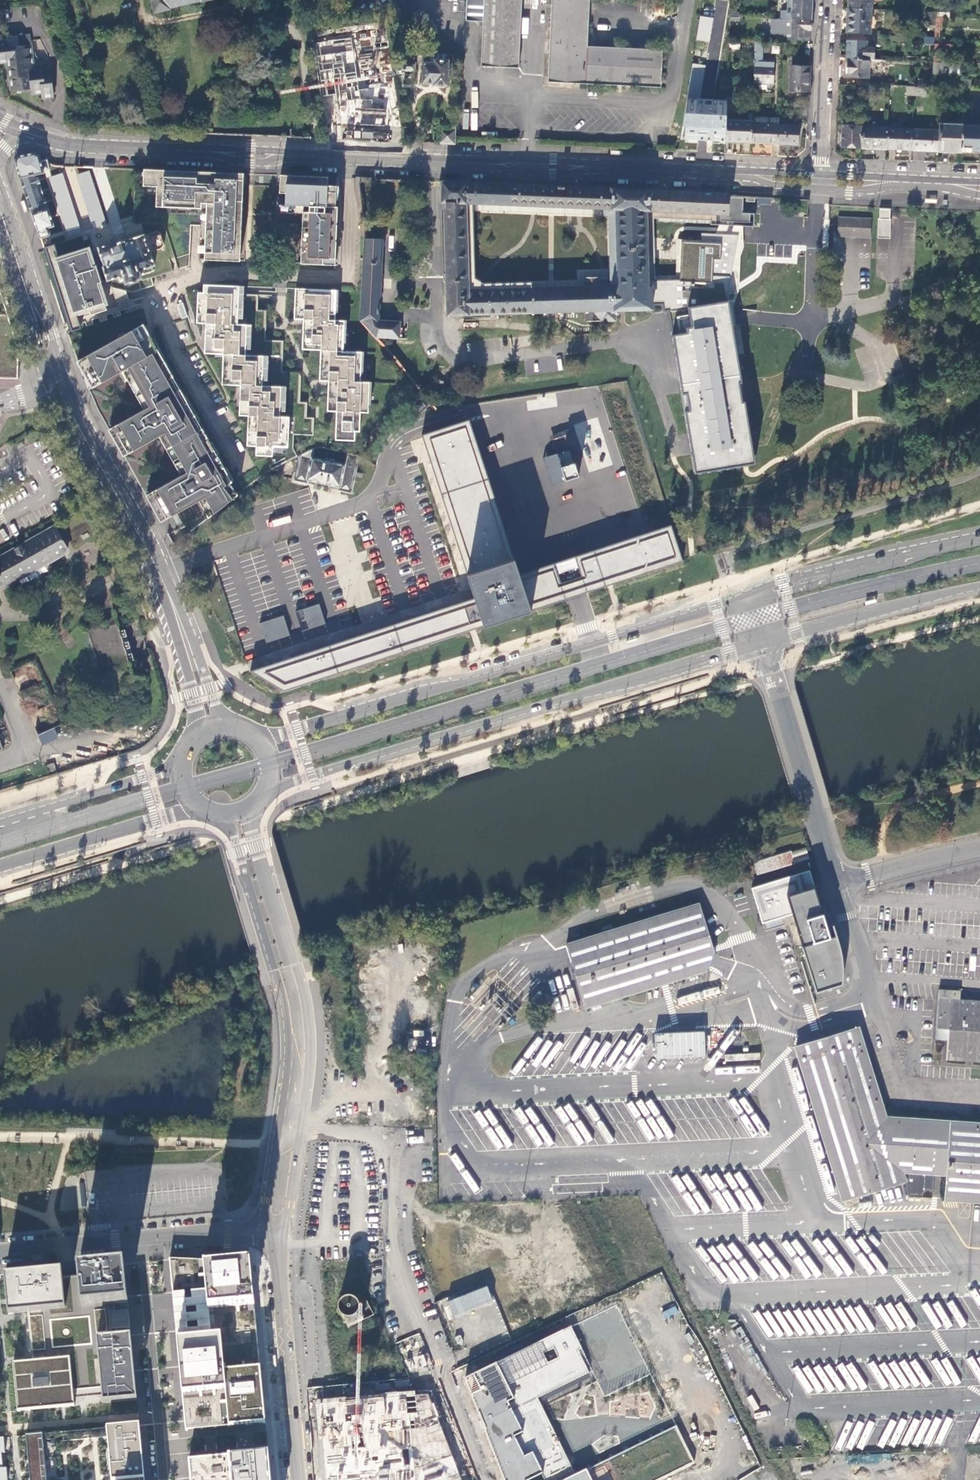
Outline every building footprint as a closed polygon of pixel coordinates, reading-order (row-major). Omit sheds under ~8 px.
[(154,13),(171,9),(170,8),(201,0),(202,2),(211,0),(151,0),(154,13)] [(518,71),(523,0),(468,0),(467,24),(484,25),(481,69),(518,71)] [(661,89),(663,51),(589,49),(591,0),(551,0),(547,85),(661,89)] [(792,11),(781,10),(780,18),(788,19),(791,19),(792,19),(811,20),(812,0),(792,0),(792,11)] [(872,0),(849,0),(848,8),(870,9),(871,9),(872,0)] [(870,9),(848,8),(847,33),(869,34),(870,9)] [(928,12),(927,25),(935,26),(935,23),(936,17),(936,12),(928,12)] [(715,18),(702,15),(698,39),(710,41),(715,18)] [(943,23),(943,17),(936,17),(935,23),(935,26),(935,37),(935,39),(940,39),(941,23),(943,23)] [(811,37),(811,20),(792,19),(792,23),(792,26),(787,25),(787,28),(790,29),(790,32),(792,32),(791,36),(811,37)] [(335,95),(339,124),(392,127),(392,115),(387,83),(382,84),(377,50),(388,48),(387,41),(376,43),(374,31),(329,38),(330,41),(318,43),(325,97),(335,95)] [(27,35),(2,38),(2,42),(3,48),(27,46),(29,46),(27,35)] [(847,40),(846,58),(869,59),(873,59),(874,47),(867,47),(867,41),(847,40)] [(775,62),(768,62),(768,52),(762,52),(763,41),(756,41),(754,82),(774,83),(775,62)] [(4,62),(9,91),(25,89),(27,89),(28,89),(29,94),(40,93),(40,98),(41,98),(52,97),(49,71),(37,73),(36,67),(31,68),(27,46),(3,48),(2,42),(0,42),(0,62),(4,62)] [(869,59),(846,58),(845,77),(868,77),(869,59)] [(402,70),(414,71),(415,61),(402,61),(402,70)] [(433,85),(447,86),(448,61),(434,61),(434,63),(423,63),(422,83),(433,84),(433,85)] [(934,61),(933,75),(943,75),(944,62),(940,62),(934,61)] [(706,65),(694,63),(680,138),(713,140),(713,138),(720,138),(720,140),(725,140),(726,119),(726,111),(727,105),(727,99),(700,98),(706,65)] [(791,90),(808,91),(810,66),(792,65),(791,90)] [(749,120),(726,119),(725,140),(752,142),(753,117),(753,106),(740,106),(740,112),(748,112),(748,116),(749,116),(749,120)] [(843,115),(856,116),(857,107),(844,107),(843,115)] [(842,146),(861,147),(862,126),(862,113),(857,113),(857,126),(853,126),(854,123),(849,123),(849,126),(843,125),(842,146)] [(753,117),(752,142),(772,143),(773,118),(753,117)] [(780,119),(778,143),(798,144),(799,125),(792,125),(793,119),(780,119)] [(938,151),(961,152),(962,125),(939,124),(939,130),(938,151)] [(979,152),(979,125),(963,124),(962,125),(961,152),(979,152)] [(862,126),(861,147),(886,148),(887,127),(862,126)] [(911,149),(912,129),(887,127),(886,148),(911,149)] [(439,143),(455,144),(455,140),(455,136),(456,129),(439,129),(439,143)] [(938,151),(939,130),(912,129),(911,149),(938,151)] [(789,157),(790,147),(727,142),(726,152),(789,157)] [(20,178),(40,238),(49,235),(50,233),(48,228),(54,226),(48,209),(47,209),(36,174),(44,172),(39,156),(34,153),(18,157),(15,161),(20,178)] [(243,174),(144,169),(143,186),(156,186),(156,194),(156,206),(172,207),(186,208),(202,208),(202,203),(207,203),(205,256),(204,259),(240,261),(243,174)] [(303,206),(301,264),(335,265),(338,207),(336,207),(337,186),(328,186),(328,177),(294,176),(280,175),(279,192),(286,192),(285,205),(303,206)] [(618,314),(619,313),(619,312),(619,309),(654,305),(653,291),(652,276),(655,276),(654,239),(653,218),(710,221),(709,225),(719,225),(720,221),(730,222),(730,226),(753,227),(753,214),(742,213),(743,196),(636,189),(442,182),(441,202),(444,202),(447,314),(531,312),(531,315),(534,314),(534,312),(543,312),(543,314),(545,314),(545,312),(557,312),(557,314),(560,314),(560,311),(571,311),(572,313),(574,313),(574,311),(586,311),(586,321),(599,320),(599,321),(615,320),(618,320),(618,314)] [(603,217),(603,209),(472,203),(472,211),(603,217)] [(890,209),(880,208),(879,218),(878,218),(877,238),(890,239),(891,219),(890,219),(890,215),(890,209)] [(837,236),(869,237),(870,219),(838,218),(837,236)] [(125,280),(126,283),(140,279),(141,277),(141,276),(156,270),(162,273),(165,266),(164,266),(165,261),(160,249),(162,248),(163,244),(160,233),(156,231),(144,235),(144,234),(130,238),(130,239),(125,241),(123,237),(116,239),(118,243),(112,245),(111,243),(98,248),(105,266),(103,267),(108,281),(118,277),(120,282),(125,280)] [(653,291),(654,305),(663,305),(664,311),(669,310),(682,392),(689,434),(692,455),(695,474),(745,466),(756,464),(753,447),(752,439),(750,430),(744,393),(741,377),(738,354),(729,300),(737,236),(702,234),(701,241),(678,239),(676,275),(655,276),(652,276),(653,291)] [(378,320),(382,239),(364,238),(362,281),(360,321),(362,321),(375,336),(398,338),(399,322),(378,320)] [(862,251),(870,252),(871,239),(864,239),(862,251)] [(54,245),(46,248),(72,331),(81,328),(78,319),(107,310),(98,283),(107,280),(103,269),(98,271),(96,265),(93,266),(88,251),(72,256),(71,253),(58,257),(54,245)] [(238,286),(207,285),(206,293),(197,293),(196,308),(206,309),(204,338),(223,339),(222,370),(231,370),(231,385),(240,386),(239,401),(249,401),(247,431),(257,431),(256,456),(272,456),(272,452),(294,453),(292,449),(293,432),(312,433),(313,418),(305,418),(306,403),(297,403),(298,372),(279,372),(281,341),(263,340),(264,310),(254,310),(255,295),(238,294),(238,286)] [(295,289),(294,305),(303,305),(301,335),(311,335),(310,350),(319,351),(318,366),(327,367),(326,397),(335,397),(333,431),(353,432),(357,433),(358,414),(366,414),(368,384),(359,383),(360,353),(342,352),(343,322),(334,321),(336,291),(295,289)] [(9,310),(13,309),(10,298),(5,299),(9,310)] [(16,379),(17,358),(14,339),(7,317),(0,317),(0,379),(16,379)] [(77,362),(89,391),(123,371),(145,410),(109,430),(124,457),(160,437),(182,476),(146,496),(161,523),(197,503),(206,519),(238,495),(230,484),(233,482),(144,325),(77,362)] [(422,400),(411,410),(416,416),(428,406),(422,400)] [(486,626),(533,611),(521,574),(470,418),(423,433),(476,597),(486,626)] [(333,431),(333,440),(352,442),(353,432),(333,431)] [(358,455),(344,452),(342,463),(312,457),(313,450),(298,456),(292,482),(306,485),(307,481),(326,485),(337,487),(337,491),(351,493),(358,455)] [(578,482),(573,468),(560,472),(564,486),(578,482)] [(521,574),(533,611),(578,597),(685,562),(673,524),(645,532),(576,555),(583,575),(572,579),(561,582),(555,562),(521,574)] [(15,579),(37,567),(67,550),(55,528),(0,559),(0,587),(15,579)] [(37,567),(15,579),(18,584),(40,573),(37,567)] [(191,575),(196,583),(203,579),(199,571),(191,575)] [(284,689),(486,626),(476,597),(392,624),(380,628),(367,632),(251,670),(284,689)] [(328,623),(323,605),(301,612),(304,622),(310,620),(313,628),(328,623)] [(292,635),(286,616),(263,622),(269,642),(292,635)] [(86,633),(97,671),(132,661),(130,654),(126,656),(124,651),(129,649),(126,642),(122,644),(121,639),(125,638),(123,631),(118,632),(116,625),(86,633)] [(39,733),(43,744),(58,739),(55,728),(39,733)] [(806,847),(754,863),(757,872),(809,857),(806,847)] [(843,977),(843,975),(843,974),(843,971),(843,968),(843,959),(842,956),(842,953),(840,945),(837,936),(837,935),(830,937),(814,887),(803,890),(799,874),(751,888),(752,891),(759,913),(762,922),(792,913),(802,943),(817,992),(830,987),(828,981),(843,977)] [(759,913),(744,894),(736,899),(751,919),(759,913)] [(699,904),(566,945),(586,1007),(718,965),(699,904)] [(979,1065),(979,1000),(939,997),(937,1039),(950,1040),(949,1063),(979,1065)] [(947,1173),(951,1121),(886,1116),(858,1026),(797,1045),(845,1199),(896,1183),(906,1180),(902,1169),(947,1173)] [(705,1031),(655,1034),(656,1059),(706,1057),(705,1031)] [(951,1121),(947,1173),(945,1198),(979,1200),(979,1123),(951,1121)] [(199,1260),(169,1259),(177,1344),(179,1364),(182,1389),(186,1431),(226,1427),(267,1423),(265,1410),(263,1387),(262,1381),(261,1370),(255,1303),(253,1292),(250,1263),(241,1262),(230,1262),(218,1261),(210,1261),(199,1260)] [(17,1274),(5,1275),(9,1315),(28,1313),(32,1362),(27,1362),(13,1364),(18,1412),(28,1411),(31,1411),(44,1409),(47,1409),(62,1408),(65,1407),(75,1406),(74,1396),(102,1393),(103,1404),(137,1401),(135,1374),(133,1357),(131,1335),(130,1328),(129,1311),(128,1304),(125,1272),(124,1264),(89,1267),(78,1268),(79,1277),(63,1278),(62,1270),(34,1272),(17,1274)] [(443,1303),(449,1318),(493,1301),(487,1286),(443,1303)] [(364,1320),(374,1315),(366,1300),(358,1304),(358,1302),(355,1299),(350,1297),(346,1297),(342,1299),(339,1303),(337,1307),(338,1312),(341,1316),(343,1317),(348,1328),(364,1320)] [(463,1377),(480,1420),(504,1479),(662,1479),(695,1464),(676,1426),(574,1475),(539,1398),(592,1371),(571,1327),(463,1377)] [(409,1372),(428,1366),(424,1354),(405,1360),(409,1372)] [(318,1396),(322,1422),(329,1479),(461,1479),(423,1385),(416,1386),(388,1389),(367,1391),(318,1396)] [(145,1479),(143,1463),(141,1442),(140,1426),(107,1429),(42,1434),(26,1436),(30,1479),(145,1479)] [(189,1462),(191,1479),(270,1479),(268,1454),(229,1458),(189,1462)]
